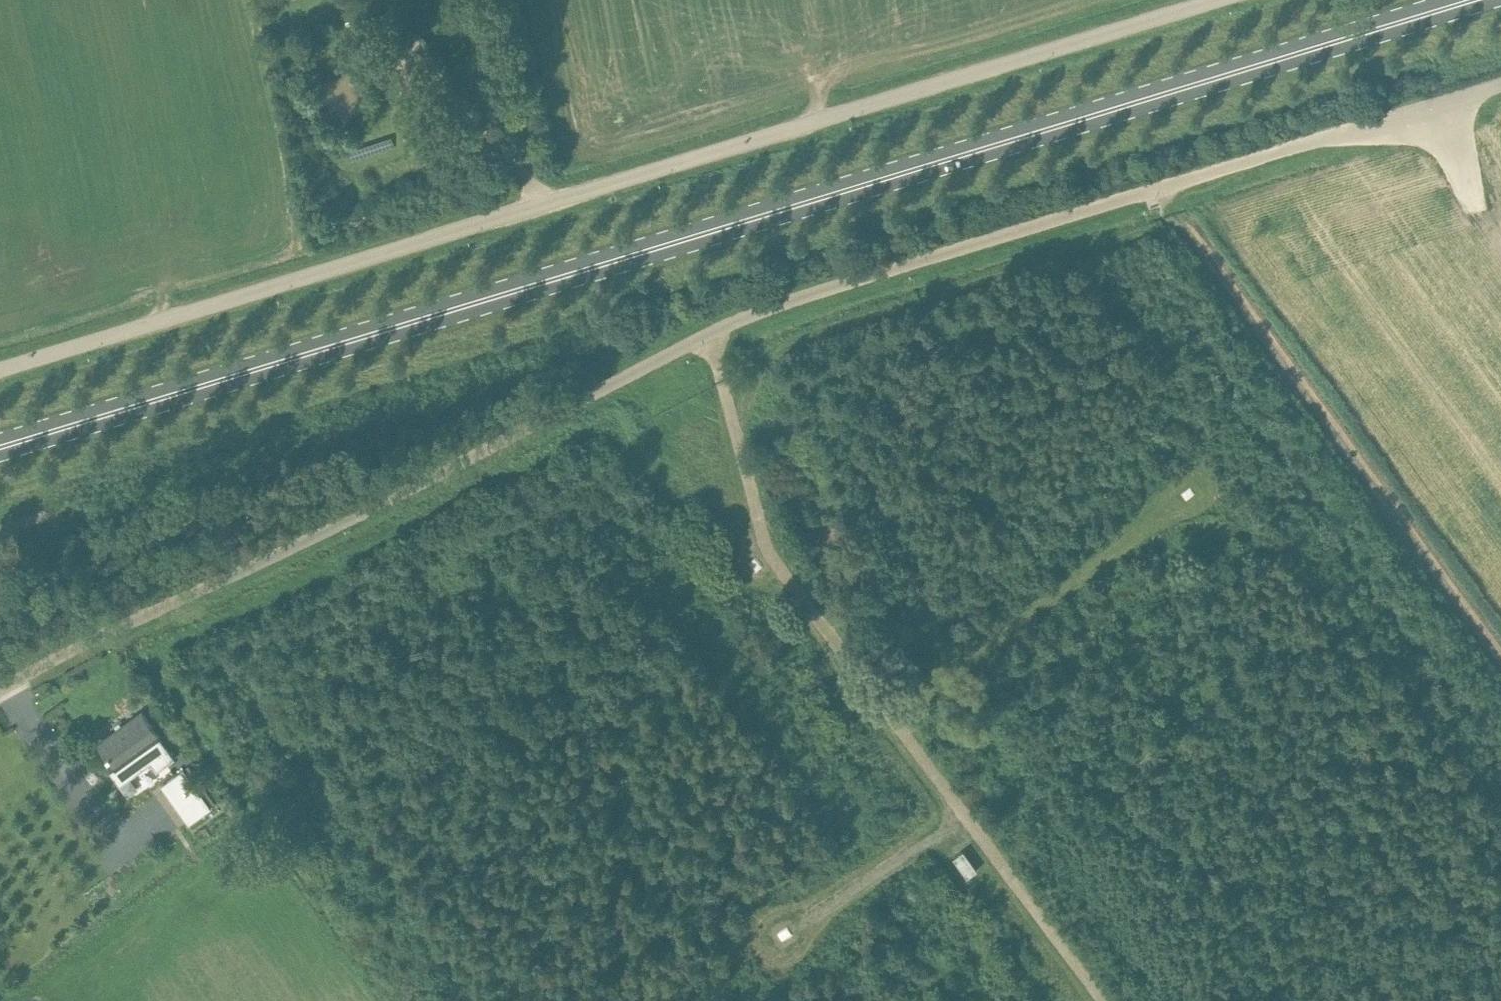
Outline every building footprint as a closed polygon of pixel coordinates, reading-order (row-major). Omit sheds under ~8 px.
[(413,0),(404,0),(396,7),(409,24),(423,13),(413,0)] [(98,743),(110,760),(116,767),(160,736),(142,712),(98,743)] [(210,808),(201,795),(202,795),(184,769),(161,785),(179,811),(181,810),(190,822),(210,808)]
